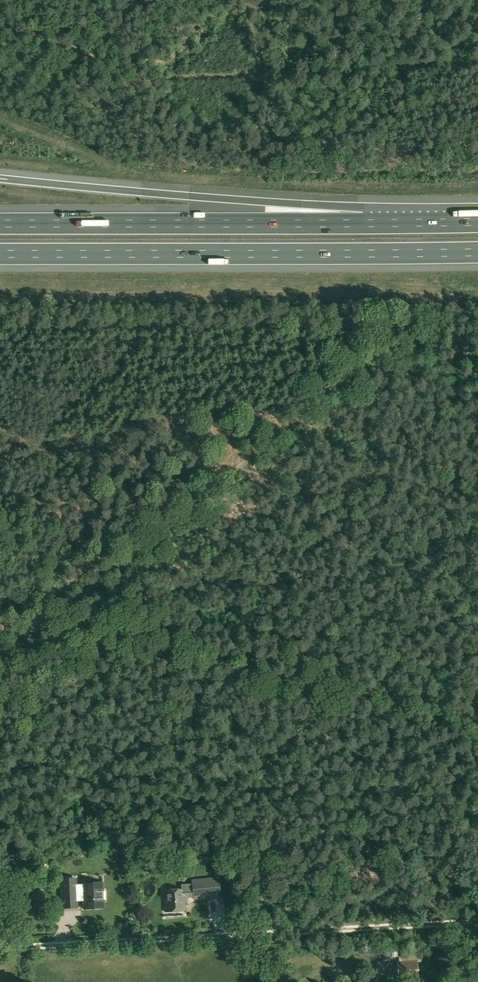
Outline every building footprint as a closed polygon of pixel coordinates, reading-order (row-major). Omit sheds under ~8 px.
[(132,849),(122,849),(122,867),(132,867),(132,849)] [(105,908),(104,882),(77,883),(76,876),(60,877),(62,909),(77,908),(77,901),(82,901),(82,909),(105,908)] [(188,903),(188,897),(193,897),(194,899),(220,896),(218,878),(192,881),(193,889),(184,890),(184,889),(164,891),(165,912),(185,911),(185,903),(188,903)] [(33,893),(32,896),(33,899),(34,901),(36,902),(39,902),(41,902),(43,901),(44,899),(45,896),(44,893),(43,891),(41,890),(39,890),(36,890),(34,891),(33,893)] [(397,956),(398,979),(418,978),(417,962),(421,962),(420,955),(398,956),(397,956)]
